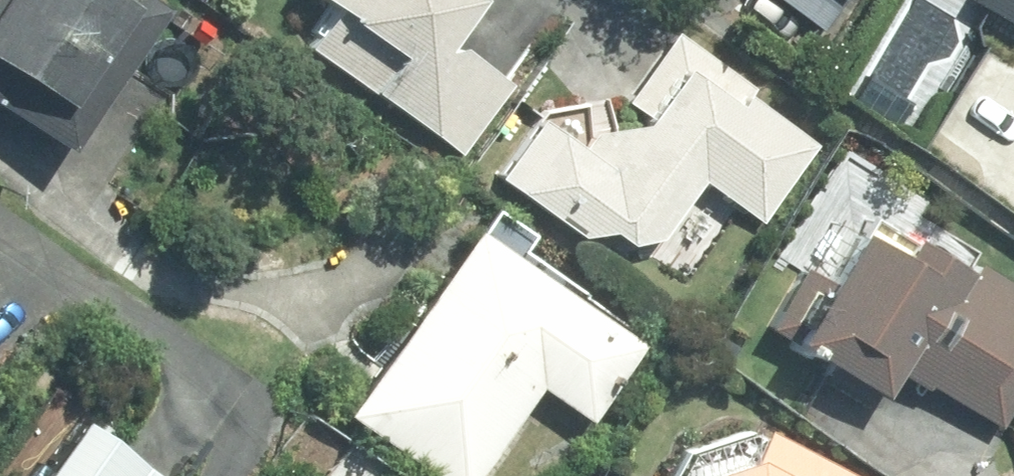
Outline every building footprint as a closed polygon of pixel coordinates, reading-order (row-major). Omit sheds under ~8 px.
[(47,141),(139,1),(137,0),(0,0),(0,110),(47,141)] [(300,46),(456,153),(502,85),(432,37),(457,0),(318,0),(328,6),(300,46)] [(1013,25),(1013,0),(970,0),(1013,25)] [(523,115),(483,174),(573,235),(600,229),(619,242),(649,239),(690,178),(753,220),(806,142),(743,99),(752,86),(664,27),(616,97),(636,111),(630,121),(581,130),(570,147),(523,115)] [(456,226),(336,406),(443,475),(465,475),(530,378),(579,411),(627,339),(456,226)] [(990,427),(1013,387),(1013,339),(994,327),(1013,295),(1013,290),(965,260),(959,271),(895,232),(883,251),(845,228),(779,335),(870,391),(887,364),(990,427)] [(63,415),(23,475),(157,475),(63,415)] [(750,426),(734,458),(727,454),(686,466),(681,475),(852,475),(750,426)]
